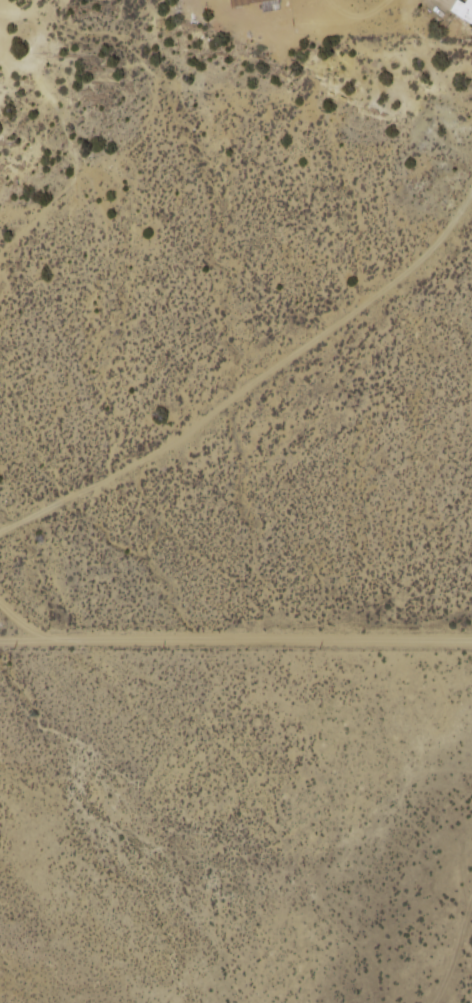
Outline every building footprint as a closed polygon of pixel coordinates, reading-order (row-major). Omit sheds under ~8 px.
[(452,9),(471,22),(471,0),(467,0),(466,2),(463,0),(457,0),(452,9)]
